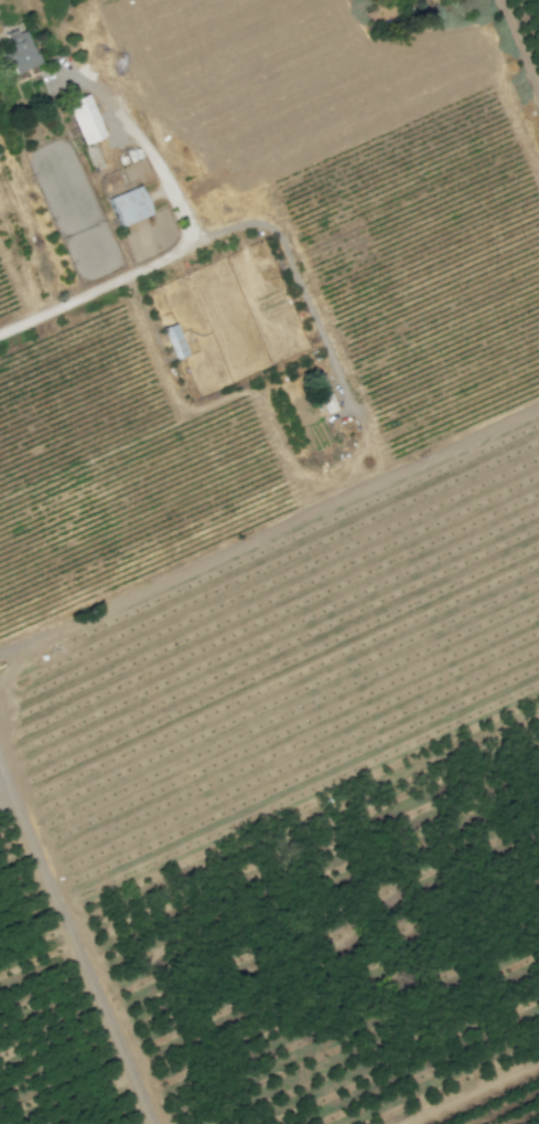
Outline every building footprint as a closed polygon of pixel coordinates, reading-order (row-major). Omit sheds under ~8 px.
[(11,68),(14,74),(36,64),(19,28),(0,37),(0,58),(6,70),(11,68)] [(81,144),(102,135),(84,93),(63,102),(81,144)] [(105,198),(116,227),(149,214),(137,185),(105,198)] [(171,360),(185,354),(173,323),(159,328),(171,360)]
